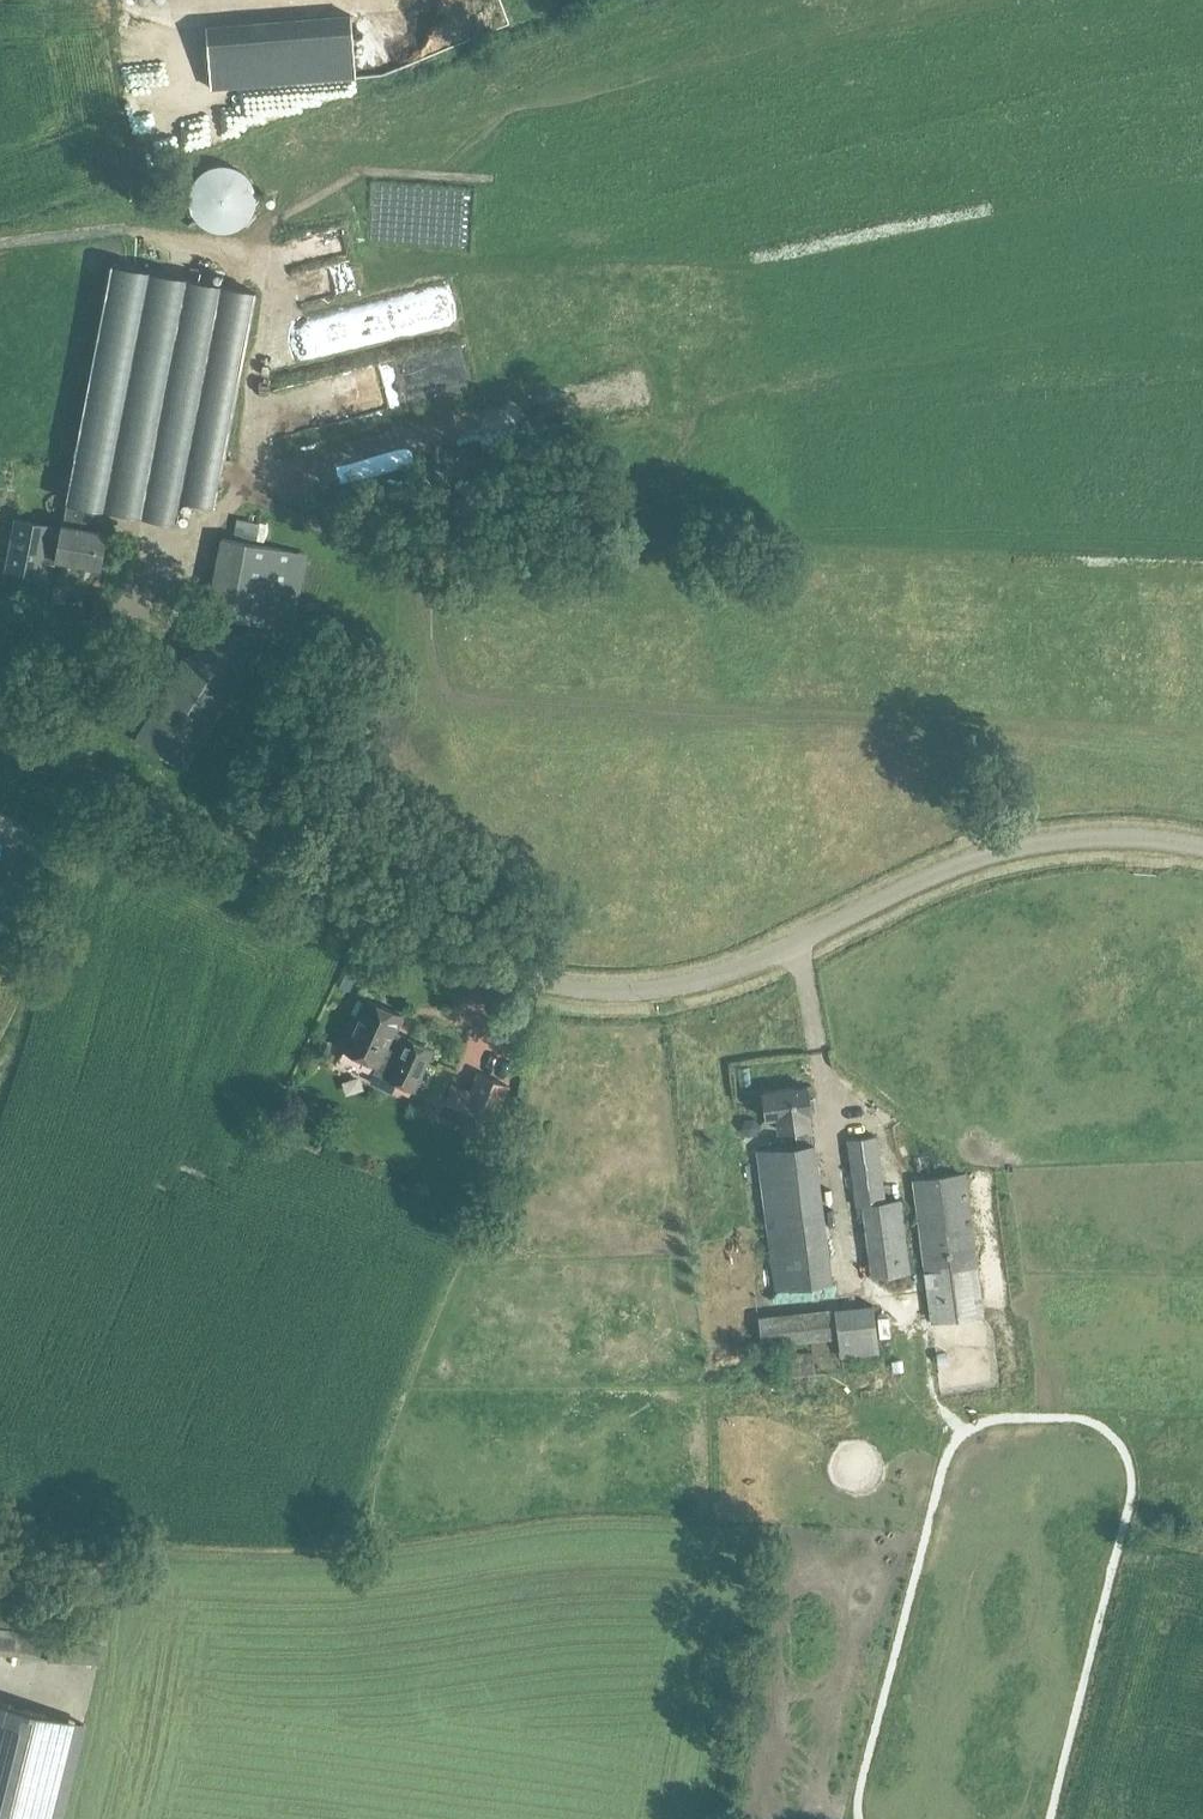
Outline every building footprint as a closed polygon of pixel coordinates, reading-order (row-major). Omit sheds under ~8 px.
[(357,74),(352,13),(206,26),(212,88),(357,74)] [(192,195),(190,205),(192,216),(197,225),(204,233),(213,237),(224,239),(234,237),(244,233),(251,225),(256,216),(257,205),(256,195),(251,186),(244,178),(234,173),(224,172),(214,173),(204,178),(197,186),(192,195)] [(76,464),(65,524),(67,524),(96,530),(101,506),(176,521),(181,497),(215,504),(256,292),(112,264),(76,453),(78,454),(76,464)] [(48,535),(50,525),(17,519),(7,569),(40,575),(44,556),(56,558),(60,537),(48,535)] [(60,537),(56,558),(99,567),(106,532),(96,530),(67,524),(65,524),(63,523),(62,528),(60,537)] [(206,614),(281,626),(294,551),(221,539),(206,614)] [(255,661),(204,628),(134,739),(185,772),(255,661)] [(403,1015),(366,998),(343,1047),(377,1063),(368,1083),(391,1093),(395,1082),(416,1092),(435,1051),(394,1032),(403,1015)] [(337,1067),(329,1085),(349,1095),(358,1077),(337,1067)] [(471,1092),(452,1084),(446,1099),(470,1109),(464,1124),(489,1134),(509,1085),(479,1073),(471,1092)] [(814,1143),(811,1125),(807,1087),(764,1092),(767,1118),(778,1116),(779,1129),(795,1127),(797,1145),(814,1143)] [(747,1136),(758,1135),(762,1125),(756,1117),(746,1118),(741,1128),(747,1136)] [(878,1136),(847,1139),(855,1206),(863,1206),(886,1201),(878,1136)] [(814,1143),(797,1145),(757,1150),(775,1290),(833,1283),(815,1143),(814,1143)] [(966,1172),(915,1179),(913,1179),(929,1315),(931,1323),(984,1317),(966,1172)] [(842,1346),(842,1375),(881,1376),(882,1347),(842,1346)] [(813,1351),(784,1355),(787,1378),(816,1375),(813,1351)] [(0,1599),(0,1655),(105,1665),(110,1609),(0,1599)] [(79,1720),(0,1702),(0,1818),(56,1818),(79,1720)]
